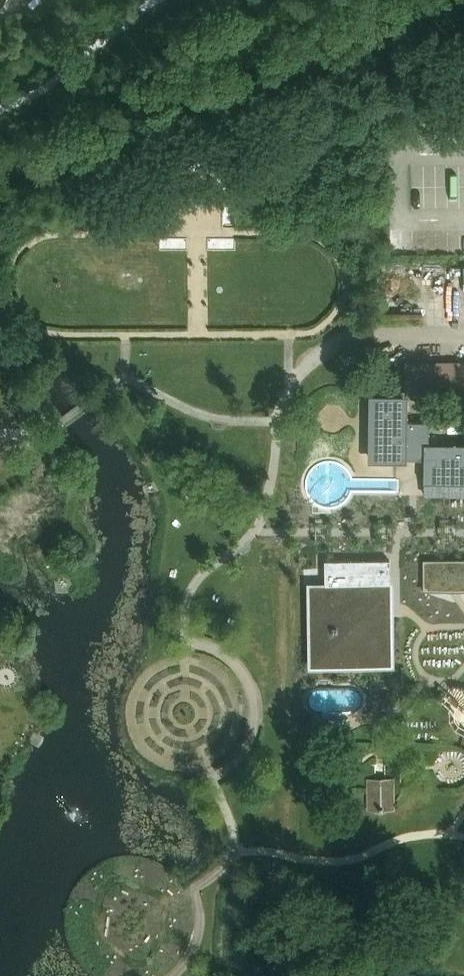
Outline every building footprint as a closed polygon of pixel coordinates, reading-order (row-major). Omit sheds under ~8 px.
[(405,362),(406,384),(430,384),(430,388),(463,388),(463,362),(405,362)] [(400,418),(400,396),(368,396),(367,456),(424,456),(424,444),(425,444),(425,418),(400,418)] [(463,483),(463,444),(425,444),(424,444),(424,456),(423,483),(463,483)] [(310,586),(310,650),(375,649),(374,602),(390,602),(390,560),(325,561),(325,586),(310,586)] [(463,589),(463,560),(423,560),(424,590),(463,589)] [(368,792),(368,810),(395,810),(395,778),(367,778),(368,792)]
